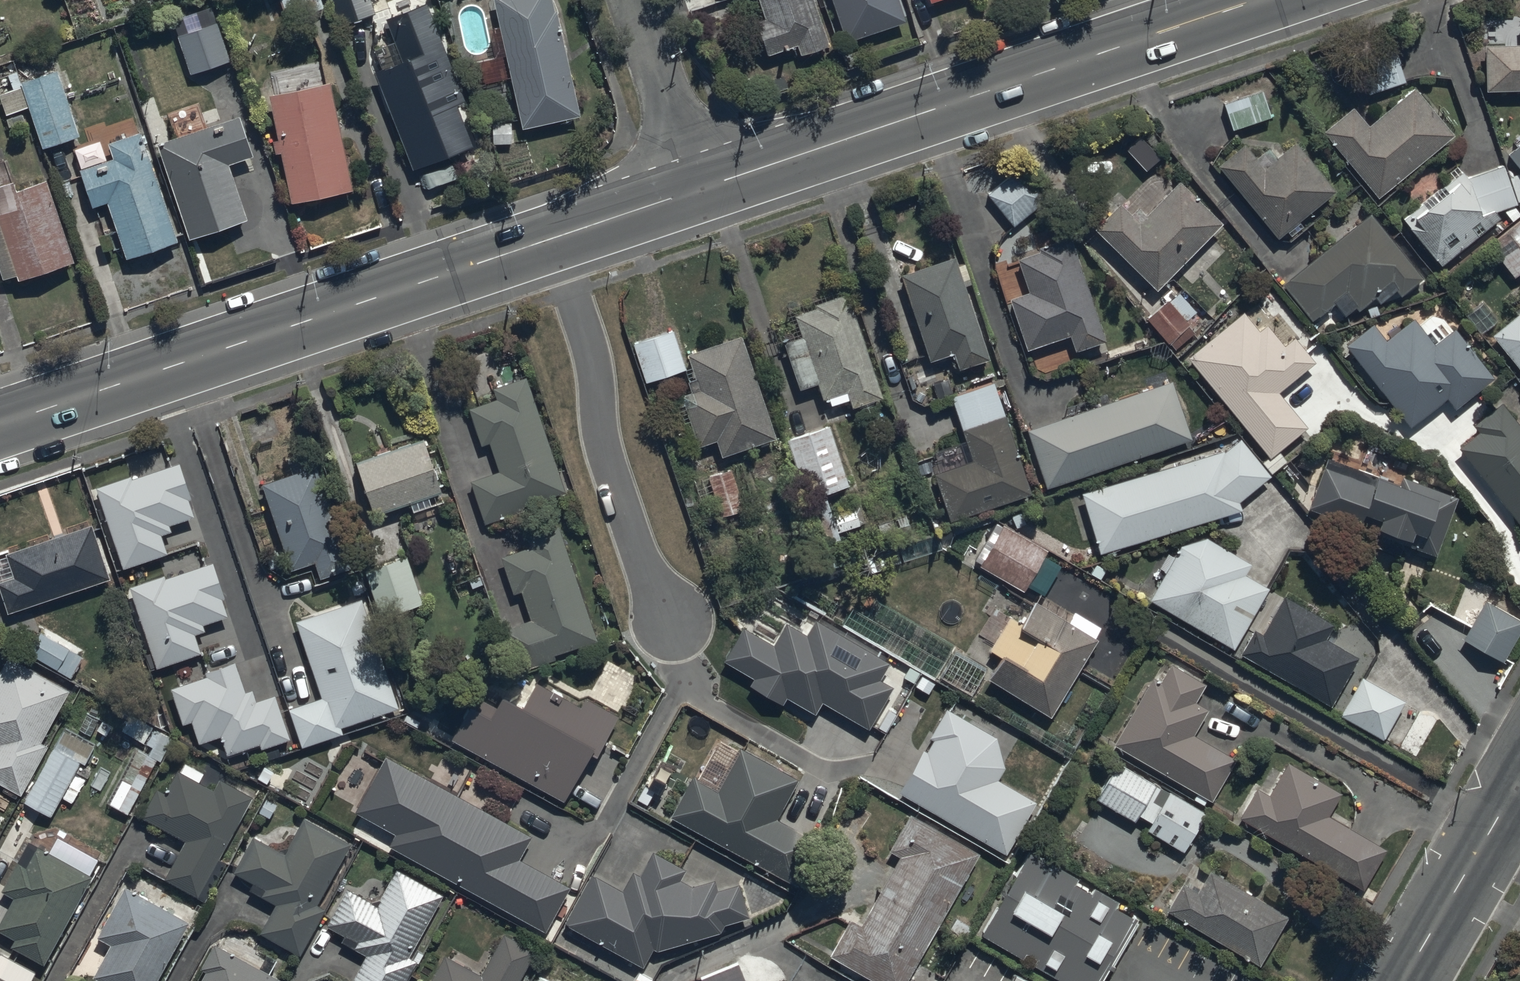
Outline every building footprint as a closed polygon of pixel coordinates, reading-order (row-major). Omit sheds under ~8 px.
[(288,18),(324,5),(322,0),(281,0),(288,18)] [(338,25),(377,12),(373,0),(329,0),(338,25)] [(373,66),(413,166),(474,142),(459,103),(468,99),(429,0),(428,0),(386,17),(394,38),(374,46),(381,63),(373,66)] [(523,126),(581,113),(555,0),(494,0),(523,126)] [(698,29),(733,17),(728,0),(688,0),(698,29)] [(757,18),(768,50),(797,41),(800,51),(830,41),(816,0),(761,0),(766,15),(757,18)] [(846,40),(906,20),(899,0),(833,0),(846,40)] [(219,20),(177,33),(190,74),(232,62),(219,20)] [(1351,48),(1367,93),(1404,80),(1388,35),(1351,48)] [(1490,54),(1492,100),(1519,99),(1519,53),(1490,54)] [(57,66),(20,79),(22,84),(29,105),(43,146),(80,134),(57,66)] [(352,186),(331,78),(268,91),(276,133),(272,134),(276,153),(280,152),(289,199),(352,186)] [(22,84),(0,91),(0,98),(5,113),(29,105),(22,84)] [(1262,87),(1223,99),(1232,129),(1271,116),(1262,87)] [(1354,114),(1322,142),(1381,209),(1456,143),(1415,96),(1371,134),(1354,114)] [(241,112),(157,141),(189,236),(249,216),(231,162),(255,154),(241,112)] [(92,205),(108,200),(126,255),(178,238),(143,129),(109,140),(114,156),(80,167),(92,205)] [(1508,156),(1519,170),(1519,146),(1508,156)] [(1250,154),(1224,175),(1280,245),(1336,201),(1297,152),(1268,176),(1250,154)] [(1461,179),(1404,227),(1443,273),(1516,212),(1507,169),(1461,179)] [(0,181),(0,276),(2,281),(75,256),(49,176),(18,186),(15,176),(0,181)] [(1019,180),(991,204),(1014,231),(1042,207),(1019,180)] [(1123,211),(1090,244),(1153,306),(1225,233),(1184,193),(1145,233),(1123,211)] [(1496,235),(1506,247),(1497,255),(1513,276),(1519,271),(1519,216),(1496,235)] [(1374,225),(1291,292),(1319,327),(1347,305),(1364,326),(1419,281),(1374,225)] [(1075,251),(1024,270),(1035,299),(1013,307),(1031,355),(1073,339),(1080,358),(1111,347),(1075,251)] [(959,267),(907,285),(935,367),(955,360),(960,375),(992,364),(959,267)] [(1180,291),(1149,314),(1167,338),(1190,321),(1186,317),(1195,310),(1180,291)] [(847,312),(800,330),(829,408),(849,401),(855,418),(882,408),(847,312)] [(1190,367),(1275,466),(1309,437),(1280,403),(1314,374),(1293,349),(1284,357),(1250,316),(1190,367)] [(1496,348),(1519,377),(1519,328),(1496,348)] [(1376,339),(1355,354),(1413,430),(1446,405),(1457,421),(1500,389),(1458,334),(1430,355),(1413,332),(1386,352),(1376,339)] [(744,349),(691,368),(707,413),(691,419),(703,454),(716,450),(723,468),(779,448),(744,349)] [(525,377),(467,398),(492,466),(469,474),(483,513),(564,484),(525,377)] [(1174,392),(1030,441),(1049,496),(1193,446),(1174,392)] [(1462,456),(1519,527),(1519,432),(1509,418),(1462,456)] [(1004,430),(965,444),(975,472),(938,485),(953,529),(1030,501),(1004,430)] [(826,433),(790,445),(809,502),(845,491),(826,433)] [(422,435),(354,457),(370,506),(439,484),(422,435)] [(1089,505),(1105,559),(1237,520),(1273,488),(1240,451),(1227,463),(1089,505)] [(176,456),(93,486),(121,561),(166,545),(158,523),(195,510),(176,456)] [(315,457),(259,476),(291,574),(348,555),(315,457)] [(734,468),(694,479),(703,512),(718,508),(720,516),(745,509),(734,468)] [(1456,512),(1330,468),(1314,511),(1440,555),(1456,512)] [(907,514),(878,523),(883,540),(912,532),(907,514)] [(0,577),(0,582),(7,603),(105,572),(89,521),(4,549),(12,573),(0,577)] [(557,527),(504,547),(528,613),(502,623),(516,661),(595,632),(557,527)] [(1006,537),(984,576),(1028,600),(1049,561),(1006,537)] [(1182,554),(1149,613),(1238,661),(1275,595),(1251,582),(1256,573),(1208,547),(1182,554)] [(423,600),(406,551),(365,565),(382,614),(423,600)] [(210,559),(128,586),(154,663),(202,647),(194,622),(227,611),(210,559)] [(363,595),(295,617),(321,694),(290,704),(302,738),(400,705),(363,595)] [(1462,637),(1501,660),(1519,627),(1519,620),(1484,599),(1462,637)] [(1281,605),(1246,669),(1335,717),(1362,667),(1328,649),(1336,635),(1281,605)] [(1036,616),(991,693),(1053,729),(1097,651),(1036,616)] [(745,636),(726,670),(819,722),(825,711),(870,736),(903,679),(804,624),(784,658),(745,636)] [(85,656),(41,630),(28,652),(71,678),(85,656)] [(0,667),(0,778),(16,786),(68,689),(6,656),(0,667)] [(1159,657),(1111,741),(1211,797),(1235,754),(1192,729),(1205,705),(1195,700),(1205,682),(1159,657)] [(235,662),(173,684),(192,739),(217,731),(225,754),(287,733),(271,688),(247,697),(235,662)] [(468,703),(449,738),(562,799),(612,708),(535,666),(519,696),(500,685),(485,712),(468,703)] [(1367,691),(1348,723),(1387,746),(1406,713),(1367,691)] [(947,706),(899,789),(1004,848),(1033,797),(994,775),(1002,761),(996,734),(947,706)] [(145,751),(135,746),(109,801),(129,811),(155,758),(162,761),(173,739),(155,730),(145,751)] [(795,776),(736,743),(713,785),(694,774),(673,813),(795,880),(819,837),(775,813),(795,776)] [(78,759),(51,744),(23,797),(50,811),(78,759)] [(385,753),(355,805),(394,827),(387,841),(545,929),(570,884),(518,855),(529,834),(385,753)] [(1115,760),(1097,796),(1138,817),(1156,781),(1115,760)] [(179,838),(160,872),(198,893),(252,794),(220,777),(215,786),(171,761),(140,817),(179,838)] [(1253,783),(1235,813),(1354,881),(1377,840),(1327,811),(1336,793),(1284,764),(1268,792),(1253,783)] [(827,951),(879,980),(903,980),(978,852),(909,813),(890,847),(899,852),(859,922),(848,916),(827,951)] [(275,896),(258,929),(300,951),(356,845),(303,817),(285,851),(250,832),(229,872),(275,896)] [(0,916),(0,931),(44,955),(89,872),(28,839),(3,885),(14,890),(0,916)] [(1030,841),(979,935),(1065,980),(1093,980),(1138,898),(1030,841)] [(626,893),(591,876),(568,923),(641,958),(647,944),(746,917),(735,876),(697,886),(642,860),(626,893)] [(446,894),(393,866),(375,901),(347,886),(328,922),(370,944),(351,980),(400,980),(446,894)] [(1181,880),(1165,908),(1259,961),(1287,913),(1210,869),(1198,889),(1181,880)] [(87,976),(96,980),(153,980),(187,917),(122,882),(97,929),(110,936),(87,976)] [(430,980),(521,980),(536,953),(501,934),(481,972),(445,952),(430,980)] [(197,980),(272,980),(276,975),(218,943),(197,980)] [(0,951),(0,980),(29,980),(35,970),(0,951)] [(700,976),(703,980),(748,980),(739,960),(700,976)]
